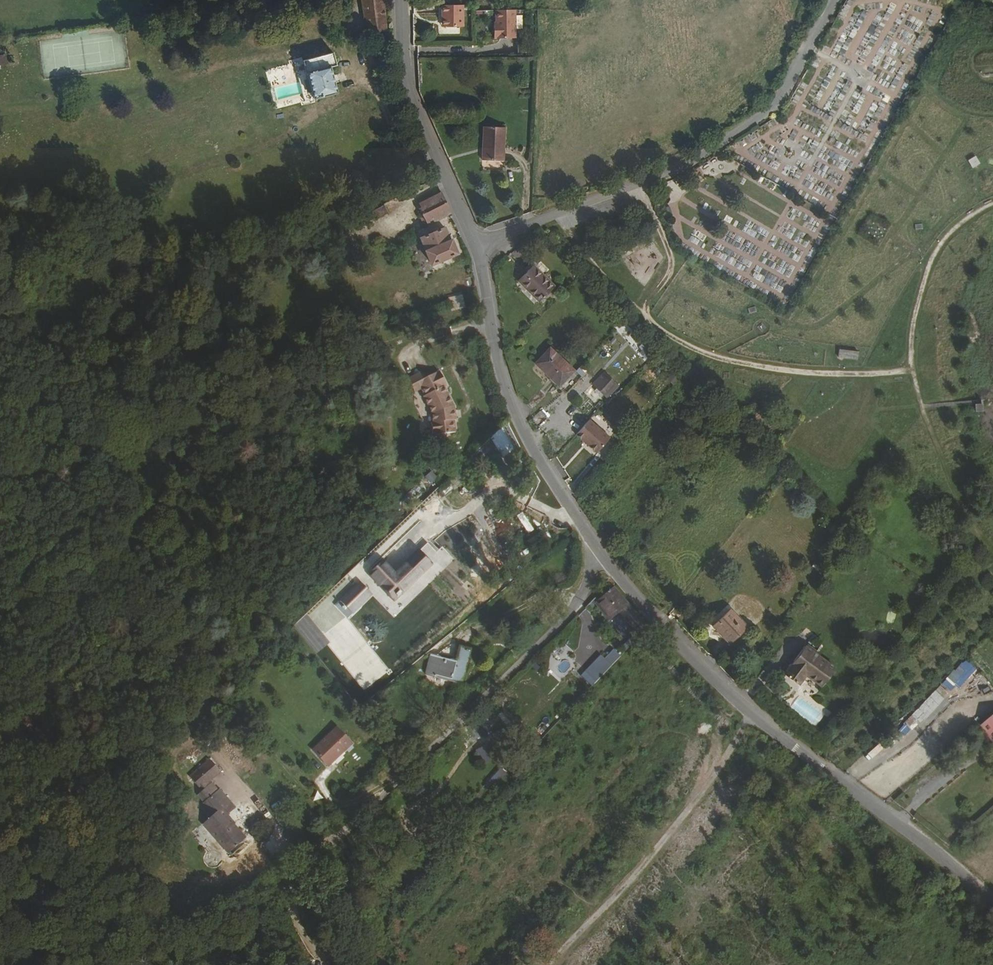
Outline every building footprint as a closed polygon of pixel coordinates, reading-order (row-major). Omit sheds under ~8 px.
[(387,34),(383,0),(360,0),(364,36),(387,34)] [(465,7),(442,7),(442,16),(445,17),(445,28),(464,29),(465,7)] [(518,41),(518,13),(497,13),(497,41),(518,41)] [(331,55),(300,65),(304,78),(307,78),(308,81),(293,86),(298,102),(313,97),(315,103),(338,96),(330,70),(335,68),(331,55)] [(504,125),(483,124),(482,158),(503,160),(504,125)] [(975,154),(967,158),(971,167),(979,162),(975,154)] [(436,182),(432,174),(427,177),(430,184),(432,184),(436,182)] [(451,216),(443,196),(420,207),(420,209),(418,210),(420,216),(418,218),(421,226),(424,224),(426,228),(451,216)] [(448,244),(444,234),(421,245),(433,271),(457,260),(450,243),(448,244)] [(412,236),(402,242),(406,252),(417,246),(412,236)] [(122,250),(118,241),(98,252),(101,260),(122,250)] [(537,265),(521,281),(541,303),(557,288),(537,265)] [(156,280),(169,275),(167,267),(154,273),(156,280)] [(452,304),(461,304),(461,293),(453,293),(452,304)] [(372,325),(360,331),(367,345),(377,339),(372,325)] [(857,358),(857,348),(838,347),(837,357),(857,358)] [(549,348),(534,363),(553,382),(568,368),(549,348)] [(599,357),(595,353),(584,364),(588,369),(599,357)] [(568,368),(553,382),(556,387),(572,372),(568,368)] [(592,381),(606,397),(620,385),(606,369),(592,381)] [(418,376),(405,384),(414,397),(419,394),(423,400),(422,402),(431,416),(433,423),(431,424),(433,435),(436,434),(436,436),(455,434),(454,424),(455,424),(454,408),(443,390),(445,388),(436,374),(421,382),(418,376)] [(596,452),(616,428),(594,410),(574,434),(596,452)] [(497,536),(509,529),(504,521),(492,528),(497,536)] [(383,562),(370,575),(395,600),(431,565),(438,557),(426,543),(418,551),(395,575),(383,562)] [(615,598),(598,615),(615,634),(621,630),(628,638),(623,643),(631,651),(647,634),(615,598)] [(723,631),(732,642),(748,629),(732,609),(714,625),(719,631),(721,633),(723,631)] [(730,644),(732,642),(723,631),(721,633),(730,644)] [(455,662),(426,655),(407,671),(436,678),(436,677),(451,680),(450,682),(461,684),(470,650),(459,647),(455,662)] [(616,663),(621,653),(611,647),(606,657),(616,663)] [(601,653),(581,674),(592,685),(612,664),(601,653)] [(940,680),(950,691),(976,669),(966,658),(940,680)] [(561,679),(571,664),(564,659),(554,674),(561,679)] [(802,685),(806,688),(821,700),(834,682),(804,659),(784,688),(795,696),(802,685)] [(966,692),(980,683),(976,678),(962,687),(966,692)] [(798,699),(806,688),(802,685),(795,696),(798,699)] [(919,721),(943,695),(935,688),(912,714),(919,721)] [(972,729),(975,732),(992,751),(992,750),(992,710),(972,729)] [(362,752),(352,739),(325,761),(337,773),(362,752)] [(483,762),(490,759),(485,746),(478,748),(483,762)] [(202,798),(204,802),(217,790),(215,786),(228,777),(220,763),(197,778),(207,794),(202,798)] [(217,790),(204,802),(216,821),(213,824),(237,855),(247,845),(229,821),(225,815),(230,810),(217,790)] [(225,815),(229,821),(235,817),(230,810),(225,815)]
